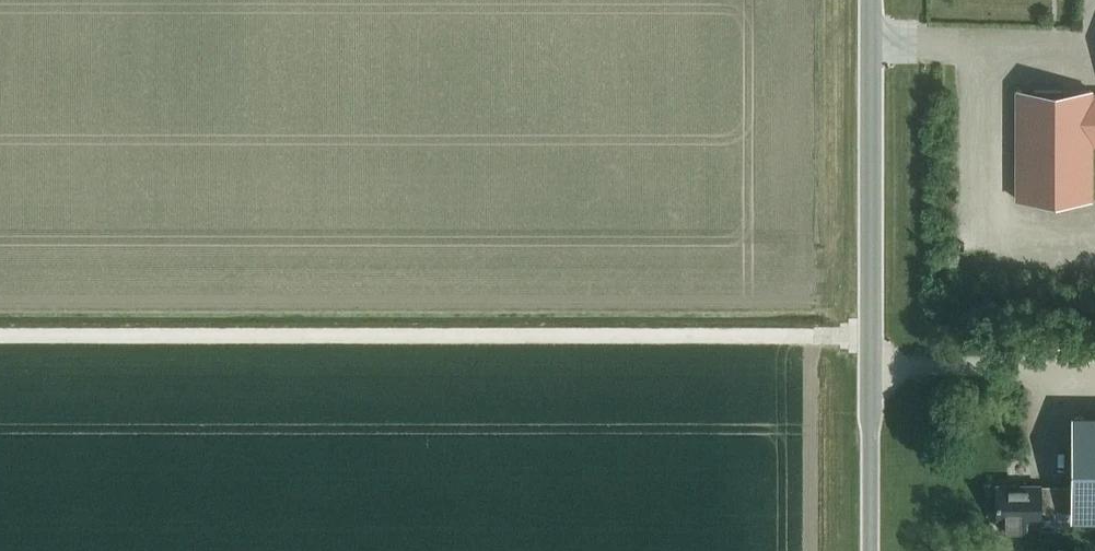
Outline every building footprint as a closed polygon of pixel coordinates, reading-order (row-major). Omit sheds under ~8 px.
[(1091,91),(1091,86),(1016,86),(1015,195),(1090,196),(1090,141),(1094,141),(1094,91),(1091,91)] [(1068,511),(1069,511),(1069,513),(1094,513),(1094,417),(1070,417),(1070,484),(1068,484),(1068,486),(1068,511)] [(1068,511),(1068,486),(1040,485),(1040,484),(995,484),(995,520),(999,520),(999,528),(1025,528),(1025,520),(1040,520),(1040,510),(1068,511)]
